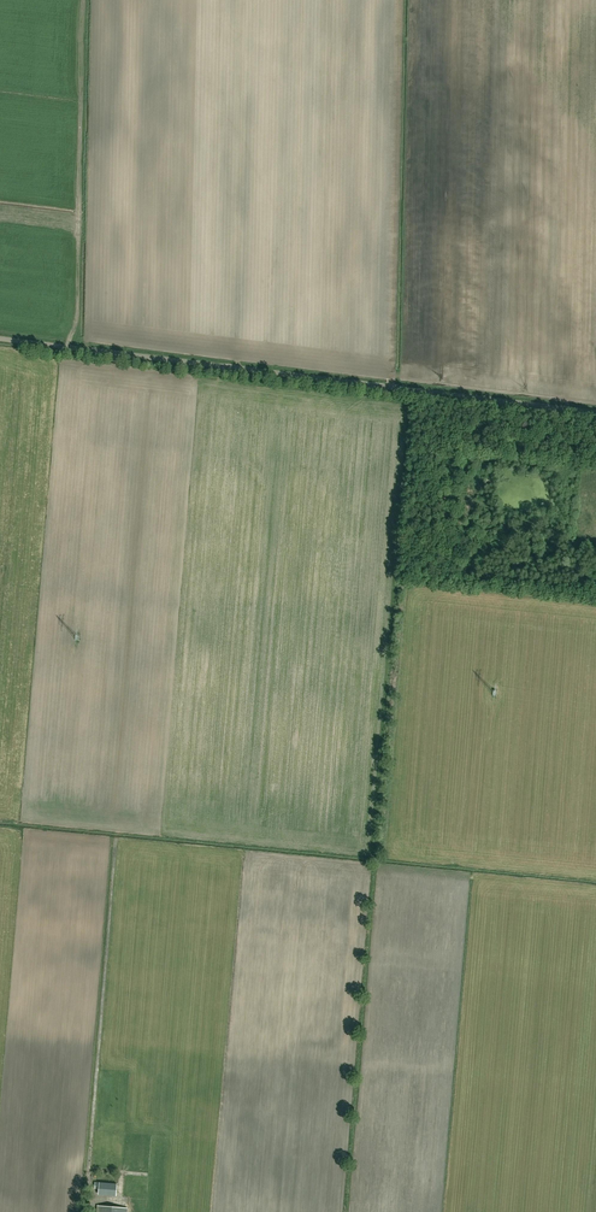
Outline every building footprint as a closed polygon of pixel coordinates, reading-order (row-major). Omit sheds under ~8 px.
[(99,1182),(95,1182),(94,1188),(99,1189),(98,1195),(117,1196),(117,1184),(99,1182)]
